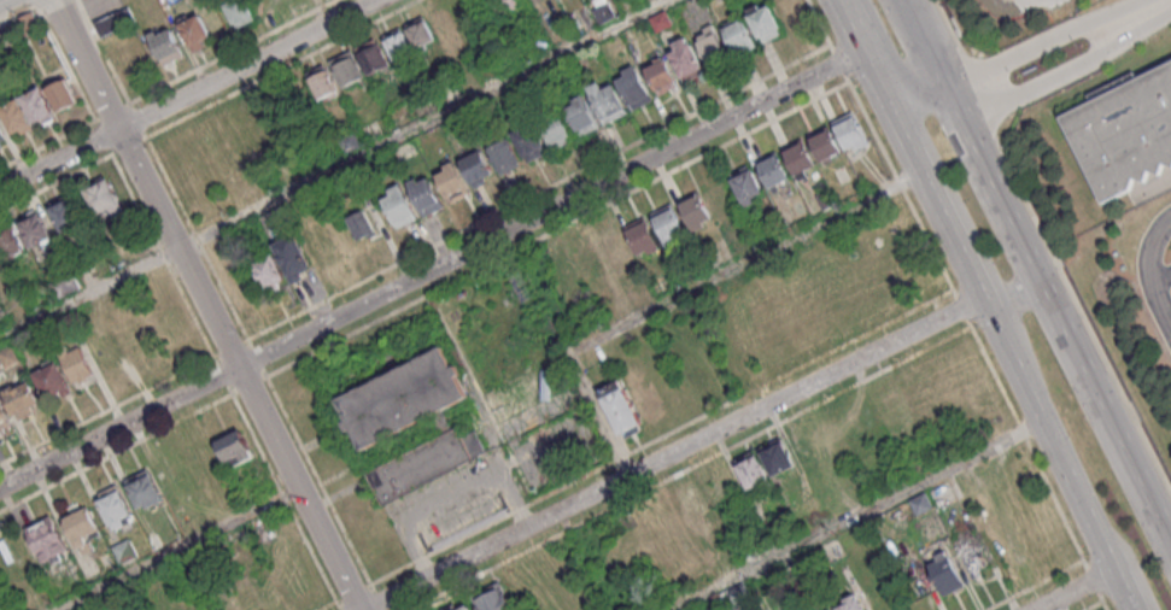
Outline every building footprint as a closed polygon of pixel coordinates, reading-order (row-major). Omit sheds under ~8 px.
[(236,28),(255,18),(246,0),(232,0),(224,4),(236,28)] [(509,11),(530,0),(504,0),(509,11)] [(597,22),(612,19),(609,0),(593,0),(597,22)] [(784,31),(807,21),(799,0),(775,0),(770,2),(771,3),(748,13),(760,42),(784,32),(784,31)] [(97,22),(104,37),(137,21),(130,6),(97,22)] [(214,42),(200,12),(180,22),(194,52),(214,42)] [(436,39),(425,15),(405,25),(416,49),(436,39)] [(584,28),(594,24),(590,16),(581,20),(584,28)] [(757,46),(745,18),(723,26),(734,55),(757,46)] [(163,65),(184,56),(171,24),(150,33),(163,65)] [(692,35),(710,67),(730,57),(712,24),(692,35)] [(394,60),(412,51),(400,27),(382,36),(394,60)] [(705,71),(688,36),(666,47),(684,81),(705,71)] [(389,67),(379,39),(357,46),(366,74),(389,67)] [(153,64),(142,43),(123,53),(134,74),(153,64)] [(330,61),(345,88),(365,76),(350,50),(330,61)] [(646,62),(655,94),(676,88),(667,56),(646,62)] [(308,72),(320,99),(339,91),(327,63),(308,72)] [(1061,117),(1170,63),(1170,163),(1166,162),(1163,172),(1152,169),(1148,180),(1137,176),(1134,188),(1105,203),(1061,117)] [(614,75),(631,109),(652,99),(635,64),(614,75)] [(587,88),(605,124),(628,113),(611,77),(587,88)] [(80,103),(68,79),(48,89),(60,113),(80,103)] [(39,127),(58,118),(43,87),(24,96),(39,127)] [(600,126),(584,94),(564,104),(580,136),(600,126)] [(35,128),(22,98),(3,107),(15,136),(35,128)] [(538,119),(554,150),(575,139),(559,108),(538,119)] [(832,121),(853,111),(870,143),(857,148),(855,143),(847,148),(832,121)] [(511,134),(528,163),(549,151),(531,122),(511,134)] [(807,136),(829,125),(841,151),(831,154),(833,159),(821,165),(807,136)] [(488,147),(503,174),(522,164),(508,137),(488,147)] [(781,148),(802,137),(815,164),(806,168),(809,174),(797,180),(781,148)] [(473,188),(496,178),(483,148),(461,158),(473,188)] [(755,160),(775,149),(790,177),(780,182),(783,188),(772,193),(755,160)] [(470,193),(454,161),(435,171),(450,202),(470,193)] [(731,180),(753,169),(765,190),(757,195),(760,200),(746,206),(744,201),(743,203),(731,180)] [(425,217),(445,206),(428,172),(408,182),(425,217)] [(86,189),(104,220),(125,207),(108,176),(86,189)] [(395,224),(416,216),(403,185),(383,193),(395,224)] [(815,195),(827,188),(836,203),(824,210),(815,195)] [(680,203),(697,193),(710,217),(703,221),(705,225),(696,230),(680,203)] [(53,202),(61,232),(85,225),(77,196),(53,202)] [(652,217),(673,206),(685,229),(678,233),(681,239),(667,246),(652,217)] [(348,217),(359,241),(378,232),(366,208),(348,217)] [(56,236),(38,209),(19,221),(36,249),(56,236)] [(626,230),(648,219),(662,247),(650,253),(648,250),(639,253),(626,230)] [(6,259),(27,253),(20,228),(0,233),(0,239),(6,259)] [(635,262),(622,229),(600,238),(613,270),(635,262)] [(273,244),(293,282),(315,271),(296,233),(273,244)] [(286,285),(276,254),(254,262),(264,292),(286,285)] [(61,353),(76,385),(95,375),(80,343),(61,353)] [(382,502),(488,451),(473,420),(450,430),(439,409),(467,395),(443,345),(334,397),(359,450),(380,439),(391,461),(368,471),(382,502)] [(37,373),(62,360),(72,385),(49,397),(37,373)] [(597,388),(620,440),(644,430),(621,378),(597,388)] [(8,389),(31,379),(43,401),(21,413),(8,389)] [(18,423),(0,433),(0,387),(18,423)] [(229,469),(254,456),(241,429),(216,441),(229,469)] [(759,448),(774,476),(796,465),(781,437),(759,448)] [(769,480),(755,449),(734,459),(748,490),(769,480)] [(128,480),(151,468),(165,495),(142,508),(128,480)] [(101,499),(124,487),(136,511),(113,523),(101,499)] [(68,517),(90,506),(103,529),(78,541),(68,517)] [(31,528),(54,516),(66,540),(42,551),(31,528)] [(991,568),(975,536),(955,545),(972,578),(991,568)] [(138,557),(130,539),(113,547),(122,564),(138,557)] [(927,560),(943,595),(964,585),(948,550),(927,560)] [(500,582),(471,596),(478,609),(513,609),(500,582)] [(857,593),(835,603),(838,609),(865,609),(857,593)]
